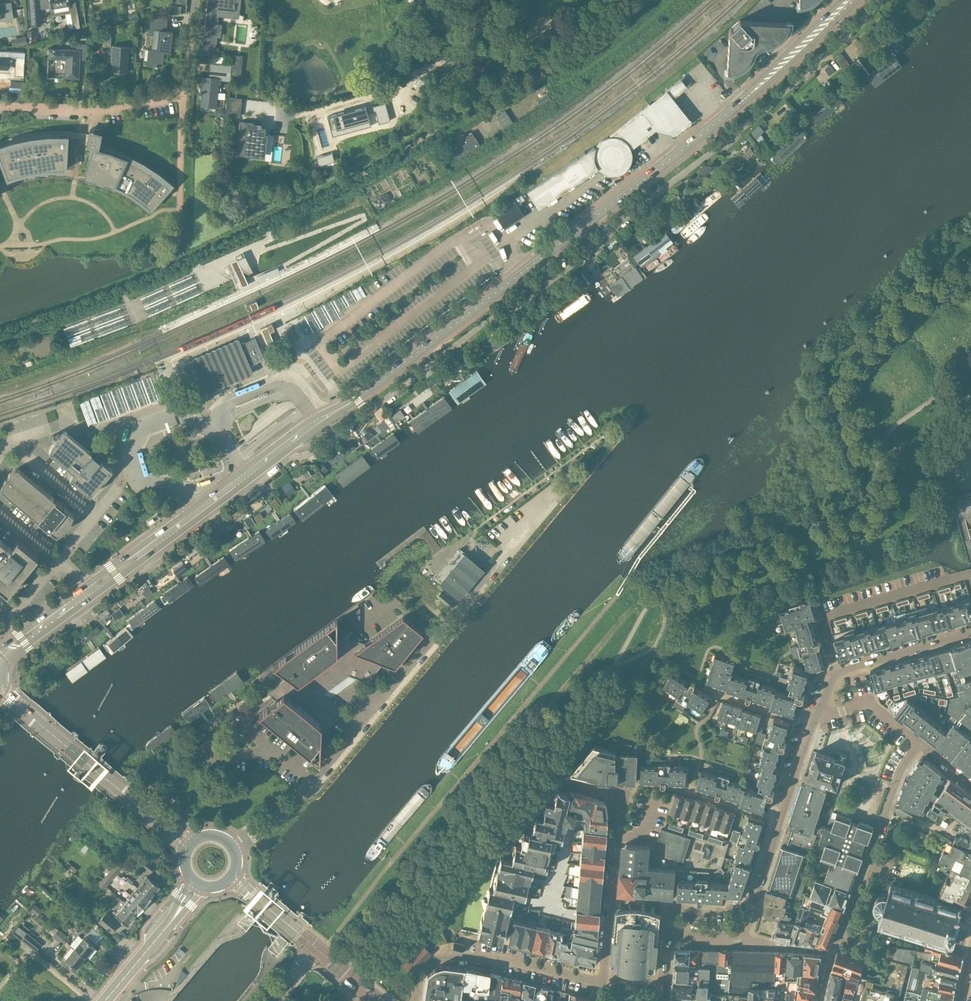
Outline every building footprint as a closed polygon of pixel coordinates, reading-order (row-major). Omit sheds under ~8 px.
[(31,25),(40,24),(39,9),(40,9),(39,5),(45,4),(45,7),(69,4),(68,0),(30,0),(31,25)] [(204,31),(209,32),(208,35),(219,36),(221,25),(215,24),(217,12),(238,15),(239,0),(207,0),(206,6),(207,6),(204,31)] [(534,13),(540,14),(540,15),(547,16),(549,8),(542,7),(543,1),(537,0),(536,0),(534,13)] [(13,19),(10,2),(0,3),(0,21),(13,19)] [(172,31),(164,30),(166,16),(148,18),(147,34),(153,35),(151,49),(148,48),(146,64),(155,65),(155,66),(158,66),(158,65),(162,65),(163,51),(170,52),(172,31)] [(788,24),(788,22),(739,20),(729,29),(726,71),(728,71),(730,71),(732,70),(734,70),(736,69),(737,69),(739,68),(741,67),(742,66),(744,65),(745,63),(747,62),(748,60),(749,59),(750,57),(750,55),(751,54),(752,52),(752,51),(753,50),(754,49),(755,48),(756,47),(757,46),(759,45),(760,45),(761,45),(763,44),(764,44),(766,44),(768,44),(770,44),(771,43),(773,42),(775,41),(777,40),(778,39),(780,38),(781,37),(783,35),(784,34),(785,32),(786,30),(787,28),(787,26),(788,24)] [(33,30),(28,30),(28,42),(36,41),(36,36),(33,36),(33,30)] [(12,45),(26,43),(25,37),(16,38),(16,40),(11,41),(12,45)] [(75,49),(48,47),(47,57),(65,58),(64,77),(78,78),(79,58),(85,59),(86,43),(76,43),(75,49)] [(128,46),(112,45),(111,71),(126,72),(128,46)] [(18,67),(16,51),(0,50),(0,66),(18,67)] [(867,75),(872,82),(898,62),(893,55),(867,75)] [(232,56),(230,79),(240,80),(243,57),(232,56)] [(212,63),(210,77),(220,78),(220,76),(230,77),(231,65),(212,63)] [(210,77),(202,76),(200,92),(202,92),(201,104),(215,106),(217,92),(220,92),(220,86),(219,86),(220,78),(210,77)] [(687,87),(686,85),(680,78),(664,91),(671,99),(687,87)] [(540,105),(550,98),(547,93),(537,100),(540,105)] [(814,126),(843,103),(838,96),(809,120),(814,126)] [(631,152),(631,149),(659,127),(656,111),(649,103),(609,134),(610,136),(608,136),(607,137),(605,137),(604,138),(602,139),(601,140),(599,141),(598,142),(597,144),(596,145),(595,147),(594,146),(527,190),(538,207),(598,168),(600,170),(601,171),(603,172),(606,173),(609,174),(612,174),(616,174),(619,173),(622,172),(625,170),(627,168),(629,165),(630,162),(631,159),(632,155),(631,152)] [(366,106),(327,116),(333,137),(371,126),(366,106)] [(228,108),(227,115),(229,115),(239,116),(240,110),(228,108)] [(513,122),(505,110),(496,116),(504,128),(513,122)] [(379,124),(390,121),(389,114),(377,117),(379,124)] [(237,144),(237,153),(244,154),(250,155),(251,150),(264,151),(265,147),(265,144),(266,136),(267,134),(264,134),(264,129),(266,129),(266,128),(257,127),(257,124),(254,123),(240,121),(237,144)] [(86,176),(85,180),(86,180),(90,181),(99,184),(103,185),(112,189),(116,190),(125,195),(128,197),(136,203),(140,205),(148,212),(150,209),(167,191),(169,188),(170,187),(172,185),(172,184),(173,184),(166,178),(158,172),(151,167),(143,162),(135,158),(127,154),(119,151),(110,148),(98,145),(99,142),(101,133),(101,130),(96,129),(91,128),(91,129),(90,134),(90,135),(89,139),(88,143),(93,144),(92,147),(86,176)] [(777,166),(809,135),(802,128),(770,158),(777,166)] [(3,191),(5,190),(6,189),(10,186),(11,186),(16,184),(24,182),(28,181),(35,179),(38,179),(41,178),(47,178),(51,177),(54,177),(65,177),(72,178),(75,179),(78,179),(80,179),(85,180),(86,176),(92,147),(93,144),(88,143),(89,139),(90,135),(90,134),(81,133),(78,133),(74,132),(65,132),(58,132),(48,132),(39,133),(30,134),(21,135),(11,138),(2,141),(0,141),(0,192),(3,191)] [(472,132),(449,146),(457,159),(480,144),(472,132)] [(325,163),(323,155),(316,157),(319,165),(325,163)] [(727,194),(732,200),(767,171),(763,165),(727,194)] [(676,236),(729,191),(722,183),(669,229),(676,236)] [(703,224),(727,204),(722,197),(698,218),(703,224)] [(524,214),(515,200),(495,214),(505,227),(524,214)] [(680,243),(699,227),(694,221),(676,237),(680,243)] [(665,231),(636,252),(640,258),(669,237),(665,231)] [(637,265),(630,255),(590,285),(597,295),(637,265)] [(304,315),(313,331),(340,316),(337,311),(357,300),(355,296),(358,294),(354,287),(304,315)] [(587,287),(555,311),(560,318),(592,294),(587,287)] [(516,324),(508,328),(512,335),(520,331),(516,324)] [(527,328),(505,371),(513,375),(535,332),(527,328)] [(184,368),(193,390),(205,385),(224,377),(225,378),(248,368),(248,366),(251,365),(265,359),(256,338),(241,344),(199,362),(197,359),(194,360),(188,362),(190,366),(184,368)] [(193,359),(194,360),(197,359),(199,362),(241,344),(239,339),(193,359)] [(224,377),(205,385),(208,393),(254,373),(251,365),(248,366),(248,368),(225,378),(224,377)] [(475,371),(450,390),(458,400),(482,381),(475,371)] [(430,388),(434,394),(441,390),(437,383),(430,388)] [(452,403),(445,393),(412,417),(419,427),(452,403)] [(382,429),(386,425),(383,420),(378,423),(382,429)] [(89,449),(87,445),(80,427),(67,431),(66,430),(64,431),(63,433),(61,434),(59,435),(58,437),(56,438),(55,440),(54,441),(52,443),(51,445),(51,447),(50,449),(49,451),(74,472),(69,477),(90,494),(105,477),(105,476),(105,466),(106,464),(103,461),(89,449)] [(393,433),(390,428),(366,445),(369,449),(393,433)] [(369,464),(362,454),(336,474),(344,484),(369,464)] [(323,464),(318,468),(323,474),(328,470),(323,464)] [(73,514),(17,467),(15,468),(14,470),(12,471),(10,472),(9,474),(7,475),(6,477),(5,478),(4,480),(3,482),(2,484),(1,486),(0,488),(56,535),(73,514)] [(283,488),(288,495),(294,490),(289,484),(283,488)] [(330,493),(323,485),(298,505),(305,513),(330,493)] [(970,490),(963,492),(958,493),(952,495),(970,558),(970,489),(970,490)] [(295,521),(290,513),(266,529),(272,537),(295,521)] [(228,550),(232,556),(262,540),(259,534),(228,550)] [(10,547),(0,538),(0,587),(7,593),(31,564),(38,556),(17,539),(10,547)] [(210,546),(203,551),(206,555),(207,556),(214,551),(210,546)] [(197,562),(200,549),(192,547),(189,559),(197,562)] [(459,597),(483,570),(459,549),(435,576),(459,597)] [(193,575),(198,581),(225,561),(220,555),(193,575)] [(183,564),(174,571),(178,577),(183,573),(188,570),(183,564)] [(193,583),(188,576),(164,593),(169,601),(193,583)] [(144,590),(142,592),(146,598),(152,593),(153,592),(147,585),(143,588),(144,590)] [(455,603),(441,591),(437,596),(451,608),(455,603)] [(959,599),(965,620),(970,619),(970,600),(970,599),(970,598),(970,595),(959,599)] [(818,617),(815,608),(812,600),(812,598),(800,601),(801,602),(790,605),(791,607),(780,610),(783,618),(786,630),(795,627),(811,622),(811,619),(818,617)] [(959,601),(949,604),(955,623),(957,623),(965,620),(959,599),(959,601)] [(154,603),(127,620),(132,627),(159,610),(154,603)] [(949,604),(939,607),(945,626),(955,623),(949,604)] [(927,605),(917,608),(924,633),(934,629),(927,605)] [(928,605),(927,605),(934,629),(945,626),(939,607),(937,608),(929,610),(928,605)] [(917,608),(906,611),(914,636),(924,633),(917,608)] [(907,616),(897,619),(903,639),(909,637),(914,636),(906,611),(906,612),(907,616)] [(403,616),(365,644),(354,652),(384,662),(395,666),(423,632),(403,616)] [(337,655),(337,640),(334,637),(337,634),(337,618),(274,665),(289,677),(298,684),(337,655)] [(897,619),(887,622),(893,642),(903,639),(897,619)] [(817,642),(812,622),(811,622),(795,627),(800,643),(791,646),(792,652),(821,644),(821,643),(820,642),(819,642),(818,642),(817,642)] [(882,624),(877,625),(882,645),(893,642),(887,622),(882,624)] [(877,625),(866,628),(872,648),(882,645),(877,625)] [(99,633),(94,626),(91,629),(96,635),(99,633)] [(855,627),(844,630),(851,654),(862,651),(855,627)] [(855,627),(862,651),(872,648),(866,628),(857,631),(856,631),(855,627)] [(130,634),(125,628),(107,644),(112,650),(130,634)] [(85,633),(90,639),(94,636),(90,630),(85,633)] [(840,631),(833,633),(841,657),(851,654),(844,630),(840,631)] [(367,683),(375,673),(384,662),(354,652),(365,644),(343,636),(337,640),(337,655),(298,684),(289,677),(267,694),(275,700),(284,694),(321,725),(321,740),(344,711),(324,695),(349,676),(367,683)] [(952,646),(957,666),(959,671),(962,671),(964,670),(970,668),(970,640),(952,646)] [(825,667),(819,649),(819,647),(820,646),(821,645),(821,644),(792,652),(794,657),(803,654),(806,662),(804,668),(810,671),(825,667)] [(945,648),(940,649),(948,673),(947,669),(957,666),(952,646),(946,648),(945,648)] [(71,678),(104,655),(99,648),(66,671),(71,678)] [(935,651),(930,652),(937,677),(948,673),(940,649),(936,651),(935,651)] [(716,652),(706,681),(727,688),(727,689),(728,689),(733,673),(737,659),(716,652)] [(925,654),(920,655),(927,679),(928,679),(927,677),(936,674),(937,677),(930,652),(926,654),(925,654)] [(915,657),(911,658),(918,682),(927,679),(920,655),(916,657),(915,657)] [(905,660),(901,661),(906,681),(915,678),(916,678),(917,682),(918,682),(911,658),(906,660),(905,660)] [(896,663),(891,664),(897,683),(906,681),(901,661),(896,662),(896,663)] [(886,666),(881,667),(888,691),(889,691),(887,686),(891,685),(897,683),(891,664),(886,665),(886,666)] [(802,693),(810,671),(804,668),(794,665),(785,692),(800,698),(801,698),(802,698),(803,698),(805,697),(805,696),(804,695),(803,694),(802,693)] [(875,669),(871,670),(874,680),(874,681),(875,682),(878,694),(882,693),(888,691),(881,667),(876,668),(875,669)] [(678,707),(695,682),(694,682),(693,682),(692,682),(691,684),(673,672),(664,685),(679,695),(673,704),(678,707)] [(748,699),(757,674),(748,672),(746,678),(733,673),(728,689),(736,692),(735,694),(740,695),(740,694),(747,696),(747,697),(747,699),(748,699)] [(237,674),(211,693),(217,702),(244,683),(237,674)] [(795,714),(800,698),(785,692),(776,690),(777,688),(763,683),(765,677),(757,674),(748,699),(749,699),(751,699),(751,697),(759,700),(758,702),(762,703),(763,701),(771,704),(771,706),(780,709),(779,711),(783,712),(784,710),(795,714)] [(948,712),(949,713),(952,715),(957,719),(958,720),(961,716),(970,725),(970,678),(969,678),(962,680),(965,693),(959,695),(956,696),(950,698),(950,699),(948,710),(948,712)] [(695,682),(678,707),(683,710),(688,702),(703,712),(712,698),(695,686),(696,685),(696,683),(695,682)] [(284,694),(275,700),(259,712),(320,762),(321,740),(321,725),(284,694)] [(206,696),(183,713),(188,720),(211,703),(206,696)] [(891,706),(889,709),(896,714),(903,720),(916,704),(908,697),(897,701),(895,701),(891,706)] [(728,720),(733,704),(723,701),(718,717),(728,720)] [(738,725),(743,709),(743,708),(733,704),(728,720),(737,723),(737,724),(738,725)] [(916,704),(903,720),(907,723),(911,726),(924,710),(916,704)] [(748,728),(753,712),(743,709),(738,725),(748,728)] [(924,710),(911,726),(915,729),(919,732),(932,716),(924,710)] [(762,715),(753,712),(748,728),(757,731),(758,730),(759,730),(757,736),(786,745),(786,744),(786,743),(785,743),(785,742),(784,742),(790,722),(775,717),(769,734),(762,731),(763,727),(759,726),(762,715)] [(932,716),(919,732),(920,733),(923,735),(923,736),(927,739),(940,723),(932,716)] [(940,723),(927,739),(928,739),(931,742),(935,745),(948,729),(940,723)] [(171,724),(144,744),(149,750),(176,731),(171,724)] [(936,746),(969,772),(970,774),(970,740),(952,725),(946,733),(936,746)] [(785,746),(786,746),(786,745),(757,736),(755,741),(765,744),(760,762),(764,763),(776,766),(782,747),(783,747),(785,747),(785,746)] [(182,748),(185,753),(194,746),(192,743),(188,746),(186,744),(182,748)] [(636,781),(637,750),(631,750),(631,744),(615,743),(608,743),(608,749),(595,745),(572,773),(574,773),(578,776),(579,775),(597,779),(609,780),(609,779),(618,780),(630,781),(636,781)] [(841,752),(837,750),(835,756),(817,751),(809,775),(837,785),(845,760),(847,754),(841,752)] [(657,765),(642,764),(641,781),(650,782),(650,784),(655,784),(655,782),(662,782),(662,784),(662,785),(663,786),(664,786),(666,759),(657,759),(657,765)] [(675,759),(666,759),(664,786),(665,786),(667,785),(667,783),(674,783),(674,785),(679,785),(679,783),(688,784),(689,767),(674,766),(675,759)] [(939,793),(950,779),(946,775),(925,759),(923,762),(920,759),(908,774),(911,777),(908,782),(904,781),(898,799),(901,800),(900,804),(901,804),(921,816),(925,812),(931,795),(936,797),(937,797),(939,793)] [(772,791),(779,768),(779,767),(776,766),(764,763),(755,788),(774,794),(774,793),(774,792),(773,791),(772,791)] [(718,797),(726,771),(718,769),(716,775),(702,770),(696,786),(705,789),(705,791),(709,792),(710,791),(716,793),(716,794),(716,795),(716,796),(717,796),(718,797)] [(743,793),(746,785),(733,780),(735,774),(726,771),(718,797),(720,797),(721,796),(721,795),(728,797),(727,799),(732,800),(732,798),(741,801),(740,803),(749,806),(751,798),(752,796),(743,793)] [(791,825),(792,826),(811,832),(812,829),(814,829),(827,789),(825,788),(826,785),(807,778),(806,782),(803,781),(790,822),(792,822),(791,825)] [(934,803),(950,813),(967,824),(966,826),(970,829),(970,794),(955,782),(950,779),(939,793),(937,797),(934,803)] [(752,796),(754,789),(746,787),(747,785),(746,785),(743,793),(752,796)] [(774,794),(755,788),(755,790),(754,789),(752,796),(751,798),(767,803),(769,795),(771,795),(772,796),(773,795),(774,794)] [(523,830),(524,829),(532,831),(534,824),(533,823),(533,822),(541,824),(542,818),(535,816),(543,817),(545,809),(550,810),(552,802),(553,803),(555,795),(558,796),(559,790),(557,790),(555,789),(496,860),(489,887),(492,888),(495,879),(500,880),(502,874),(497,873),(497,874),(497,872),(498,872),(498,873),(502,874),(503,868),(498,866),(501,857),(511,859),(513,851),(519,852),(520,846),(516,845),(516,844),(515,844),(520,845),(522,837),(522,836),(527,837),(529,831),(523,830)] [(605,840),(606,831),(605,831),(606,824),(607,824),(606,814),(607,814),(605,809),(605,802),(599,800),(600,800),(593,798),(593,797),(583,795),(583,794),(578,792),(576,793),(569,791),(568,793),(559,790),(558,796),(555,795),(553,803),(552,802),(550,810),(545,809),(543,817),(535,816),(542,818),(541,824),(533,822),(533,823),(534,824),(532,831),(524,829),(523,830),(529,831),(527,837),(522,836),(522,837),(520,845),(515,844),(516,844),(516,845),(520,846),(519,852),(513,851),(511,859),(501,857),(498,866),(503,868),(502,874),(498,873),(498,872),(497,872),(497,874),(497,873),(502,874),(500,880),(495,879),(492,888),(489,887),(487,896),(486,896),(485,903),(486,904),(483,918),(482,918),(479,926),(481,927),(479,934),(485,935),(484,936),(495,939),(496,938),(501,939),(503,932),(504,932),(506,924),(505,924),(507,916),(509,909),(510,910),(512,902),(514,894),(525,897),(529,880),(526,879),(527,876),(531,877),(534,866),(546,869),(550,852),(547,851),(548,848),(552,849),(555,838),(561,840),(562,839),(558,838),(560,832),(563,833),(563,832),(564,827),(561,826),(563,819),(572,821),(574,811),(589,815),(589,822),(586,821),(585,821),(585,822),(585,829),(583,829),(582,842),(581,851),(579,876),(578,885),(577,898),(576,908),(576,910),(577,910),(598,912),(599,912),(599,910),(598,910),(593,910),(594,907),(599,908),(599,900),(600,900),(600,891),(595,891),(595,888),(600,889),(601,889),(601,887),(601,880),(596,880),(596,877),(601,877),(601,878),(602,878),(602,876),(601,876),(596,876),(597,873),(602,874),(604,857),(598,857),(598,854),(603,855),(604,855),(604,853),(599,853),(599,850),(604,851),(604,844),(605,844),(605,842),(604,842),(600,842),(600,839),(605,840)] [(640,802),(648,805),(653,793),(644,790),(640,802)] [(680,815),(686,797),(676,794),(670,812),(680,815)] [(691,817),(696,800),(686,797),(680,815),(690,818),(691,817)] [(701,820),(706,802),(696,798),(696,800),(691,817),(701,820)] [(764,811),(767,803),(751,798),(749,806),(748,807),(753,809),(753,807),(764,811)] [(710,823),(716,806),(717,805),(706,802),(701,820),(710,823)] [(720,828),(726,809),(716,806),(710,823),(710,825),(720,828)] [(897,811),(896,812),(904,816),(907,811),(898,806),(898,807),(897,811)] [(940,811),(932,806),(928,813),(936,818),(940,811)] [(736,813),(726,809),(720,828),(730,831),(736,813)] [(825,825),(820,840),(827,842),(824,850),(822,857),(836,862),(834,868),(831,867),(830,869),(828,868),(827,871),(824,880),(841,887),(848,889),(849,889),(854,875),(855,875),(855,874),(854,874),(856,870),(858,871),(864,855),(861,854),(866,842),(867,840),(869,841),(875,826),(874,826),(859,820),(859,823),(852,821),(853,818),(837,812),(832,827),(825,825)] [(759,840),(765,820),(749,815),(744,832),(734,829),(732,834),(761,843),(761,842),(761,841),(760,841),(759,840)] [(805,874),(813,846),(817,834),(816,833),(811,832),(792,826),(785,846),(781,845),(768,886),(788,893),(801,897),(808,875),(805,874)] [(970,829),(966,826),(960,837),(957,836),(954,840),(970,847),(970,829)] [(684,861),(691,838),(662,828),(658,839),(668,842),(667,855),(684,861)] [(761,844),(761,843),(732,834),(731,839),(740,843),(735,860),(737,860),(751,864),(757,845),(758,845),(759,845),(760,845),(761,844)] [(954,840),(950,850),(945,847),(940,857),(943,858),(945,859),(944,861),(956,866),(970,873),(970,847),(954,840)] [(674,897),(676,870),(648,868),(645,868),(646,861),(648,861),(649,861),(650,846),(624,844),(619,892),(637,893),(645,894),(674,897)] [(156,865),(148,858),(144,855),(137,863),(149,873),(156,865)] [(161,859),(157,855),(153,859),(157,863),(161,859)] [(956,866),(944,861),(945,859),(943,858),(940,857),(937,865),(947,870),(948,867),(951,868),(954,867),(955,870),(951,878),(948,877),(940,893),(953,900),(954,897),(970,905),(970,873),(956,866)] [(749,879),(753,865),(751,864),(737,860),(732,876),(749,882),(749,879)] [(117,863),(112,869),(117,873),(122,867),(117,863)] [(725,871),(722,867),(715,872),(718,876),(725,871)] [(109,882),(117,873),(112,869),(104,878),(109,882)] [(702,901),(704,871),(698,871),(698,881),(679,880),(678,897),(699,898),(699,899),(700,900),(700,901),(701,901),(702,901)] [(726,894),(727,883),(709,882),(710,871),(704,871),(702,901),(703,901),(704,901),(704,900),(705,900),(705,899),(726,900),(726,894)] [(150,897),(160,886),(147,875),(137,887),(150,897)] [(744,895),(747,884),(748,884),(749,882),(732,876),(730,883),(727,883),(726,894),(744,895)] [(104,888),(109,882),(104,878),(99,884),(104,888)] [(851,890),(848,889),(841,887),(824,880),(818,878),(815,886),(848,899),(851,890)] [(929,893),(927,892),(926,894),(917,891),(917,890),(915,889),(915,890),(906,888),(906,886),(904,885),(903,887),(894,884),(895,883),(892,882),(892,883),(891,883),(888,893),(886,893),(885,893),(882,893),(881,894),(879,895),(878,896),(876,898),(875,900),(875,902),(875,904),(875,906),(876,908),(876,909),(878,911),(882,913),(879,923),(880,923),(879,925),(881,926),(882,924),(891,927),(890,929),(893,929),(893,928),(902,931),(902,932),(905,933),(905,931),(914,934),(914,936),(916,936),(916,935),(925,938),(925,939),(928,940),(928,939),(937,942),(937,943),(939,944),(939,942),(948,945),(948,946),(950,946),(950,945),(951,945),(952,943),(951,943),(953,936),(954,934),(954,935),(960,916),(961,914),(960,914),(962,907),(963,907),(963,905),(963,904),(961,903),(960,905),(951,902),(952,900),(950,900),(949,901),(940,898),(940,897),(938,896),(938,898),(929,895),(929,893)] [(787,899),(788,893),(768,886),(768,887),(767,896),(788,904),(793,905),(793,903),(791,903),(792,901),(787,899)] [(848,899),(815,886),(811,895),(845,907),(848,899)] [(150,898),(150,897),(137,887),(125,901),(138,912),(138,913),(150,898)] [(845,907),(811,895),(806,893),(803,900),(842,913),(845,907)] [(786,909),(788,904),(767,896),(766,898),(766,912),(767,914),(773,916),(774,911),(784,913),(792,915),(793,913),(791,912),(791,911),(786,909)] [(842,913),(803,900),(797,916),(797,917),(806,920),(811,909),(827,915),(839,920),(842,913)] [(128,924),(138,912),(125,901),(115,913),(128,924)] [(658,961),(659,942),(662,913),(659,912),(656,911),(653,910),(649,909),(646,909),(643,908),(640,908),(637,908),(634,908),(630,908),(627,908),(624,908),(621,909),(618,910),(616,934),(615,938),(613,957),(614,957),(613,964),(620,967),(628,969),(635,970),(642,970),(649,969),(657,968),(658,961)] [(783,920),(784,913),(774,911),(773,916),(772,918),(779,919),(783,920)] [(106,912),(99,921),(112,932),(119,923),(106,912)] [(793,931),(796,921),(797,917),(797,916),(795,916),(795,921),(791,921),(792,915),(784,913),(783,920),(779,919),(777,929),(793,931)] [(837,927),(839,921),(839,920),(827,915),(824,922),(837,927)] [(597,934),(598,924),(598,922),(597,922),(597,923),(595,922),(595,920),(582,919),(582,921),(576,920),(575,920),(575,921),(572,920),(570,928),(561,926),(560,931),(549,929),(549,928),(514,919),(508,941),(508,942),(516,944),(518,938),(520,939),(519,944),(519,945),(521,945),(521,944),(522,939),(524,940),(523,946),(532,948),(533,945),(540,946),(540,950),(556,954),(557,954),(568,957),(569,957),(577,959),(579,959),(579,960),(580,960),(580,959),(585,960),(585,961),(586,961),(591,962),(592,962),(593,962),(593,961),(594,961),(594,956),(595,956),(595,955),(594,955),(595,952),(595,951),(595,945),(596,945),(596,944),(597,934)] [(836,927),(837,927),(824,922),(821,930),(817,928),(819,924),(810,921),(809,925),(805,924),(796,921),(793,931),(790,941),(815,944),(829,945),(836,927)] [(53,925),(50,928),(62,937),(65,934),(53,925)] [(62,937),(50,928),(47,931),(59,941),(62,937)] [(790,941),(793,931),(777,929),(774,939),(790,941)] [(40,944),(27,932),(22,939),(35,950),(40,944)] [(84,937),(75,948),(86,956),(95,945),(84,937)] [(461,953),(464,943),(454,941),(451,951),(461,953)] [(411,972),(430,952),(423,945),(404,965),(411,972)] [(888,974),(899,976),(905,948),(893,946),(888,974)] [(76,968),(86,956),(75,948),(66,959),(76,968)] [(899,976),(907,978),(913,950),(905,948),(899,976)] [(916,950),(915,954),(916,954),(916,956),(925,958),(931,959),(937,961),(937,960),(960,966),(963,955),(948,952),(933,948),(933,949),(932,953),(925,951),(916,950)] [(690,963),(690,957),(691,949),(677,949),(676,962),(690,963)] [(700,964),(701,949),(691,949),(690,957),(690,963),(700,964)] [(718,977),(719,963),(720,950),(701,949),(700,964),(700,970),(699,976),(699,980),(699,986),(698,989),(716,991),(716,986),(730,987),(730,986),(731,978),(720,977),(718,977)] [(715,1000),(752,1000),(752,999),(761,999),(761,986),(776,986),(777,952),(720,950),(720,977),(731,978),(730,986),(730,987),(730,992),(726,991),(716,991),(715,1000)] [(785,979),(788,952),(777,952),(776,986),(788,987),(788,985),(788,979),(785,979)] [(791,985),(793,952),(788,952),(785,979),(788,979),(788,985),(791,985)] [(804,972),(806,953),(799,952),(796,986),(798,986),(799,971),(804,972)] [(843,996),(854,998),(856,990),(865,961),(859,959),(838,952),(831,970),(844,975),(848,976),(843,996)] [(819,974),(822,954),(806,953),(804,972),(819,974)] [(937,960),(937,961),(938,961),(937,966),(959,971),(960,966),(937,960)] [(959,971),(937,966),(936,967),(932,967),(933,964),(923,962),(921,968),(929,969),(927,974),(934,976),(935,971),(958,976),(959,971)] [(464,967),(456,966),(451,965),(444,965),(437,966),(436,966),(436,967),(428,972),(427,972),(423,1000),(459,1000),(464,967)] [(953,996),(956,983),(933,978),(934,976),(927,974),(929,969),(921,968),(913,966),(909,986),(953,996)] [(475,994),(468,993),(469,987),(470,986),(472,988),(475,988),(478,970),(464,967),(459,1000),(474,1000),(475,994)] [(487,1000),(490,973),(478,970),(475,988),(475,994),(474,1000),(487,1000)] [(842,982),(844,975),(831,970),(829,979),(842,982)] [(816,989),(819,974),(804,972),(799,971),(798,986),(799,986),(816,989)] [(956,983),(958,976),(935,971),(934,976),(933,978),(956,983)] [(501,989),(503,976),(490,973),(487,1000),(491,1000),(497,1000),(499,1000),(500,992),(499,992),(500,989),(501,989)] [(512,996),(512,993),(511,993),(511,991),(513,978),(503,976),(501,989),(508,990),(507,993),(500,992),(499,1000),(510,1000),(510,996),(512,996)] [(895,991),(892,990),(882,987),(884,981),(868,977),(863,992),(856,990),(854,998),(853,1000),(892,1000),(895,991)] [(520,993),(522,981),(513,978),(511,991),(520,993)] [(699,986),(699,980),(674,979),(674,987),(693,988),(694,986),(699,986)] [(840,990),(842,982),(829,979),(827,988),(840,990)] [(535,984),(524,981),(522,995),(525,996),(530,996),(529,1000),(533,1000),(535,984)] [(798,991),(799,986),(798,986),(796,986),(791,985),(788,985),(788,987),(787,1000),(800,1000),(797,1000),(798,991)] [(776,986),(761,986),(761,999),(762,999),(762,1000),(775,1000),(776,986)] [(788,987),(776,986),(775,1000),(787,1000),(788,987)] [(816,989),(799,986),(798,991),(797,1000),(800,1000),(806,1000),(808,1000),(809,997),(815,998),(816,989)] [(953,996),(909,986),(908,989),(912,990),(920,992),(918,1000),(920,1000),(952,1000),(953,996)] [(693,991),(693,988),(674,987),(673,994),(686,995),(692,995),(698,996),(698,991),(693,991)] [(854,998),(843,996),(839,995),(840,990),(827,988),(825,998),(842,1000),(853,1000),(854,998)] [(716,991),(698,989),(698,991),(698,996),(698,1000),(715,1000),(716,991)] [(918,1000),(920,992),(912,990),(908,989),(907,989),(904,1000),(920,1000),(918,1000)] [(589,997),(569,993),(569,1000),(589,1000),(589,997)]
